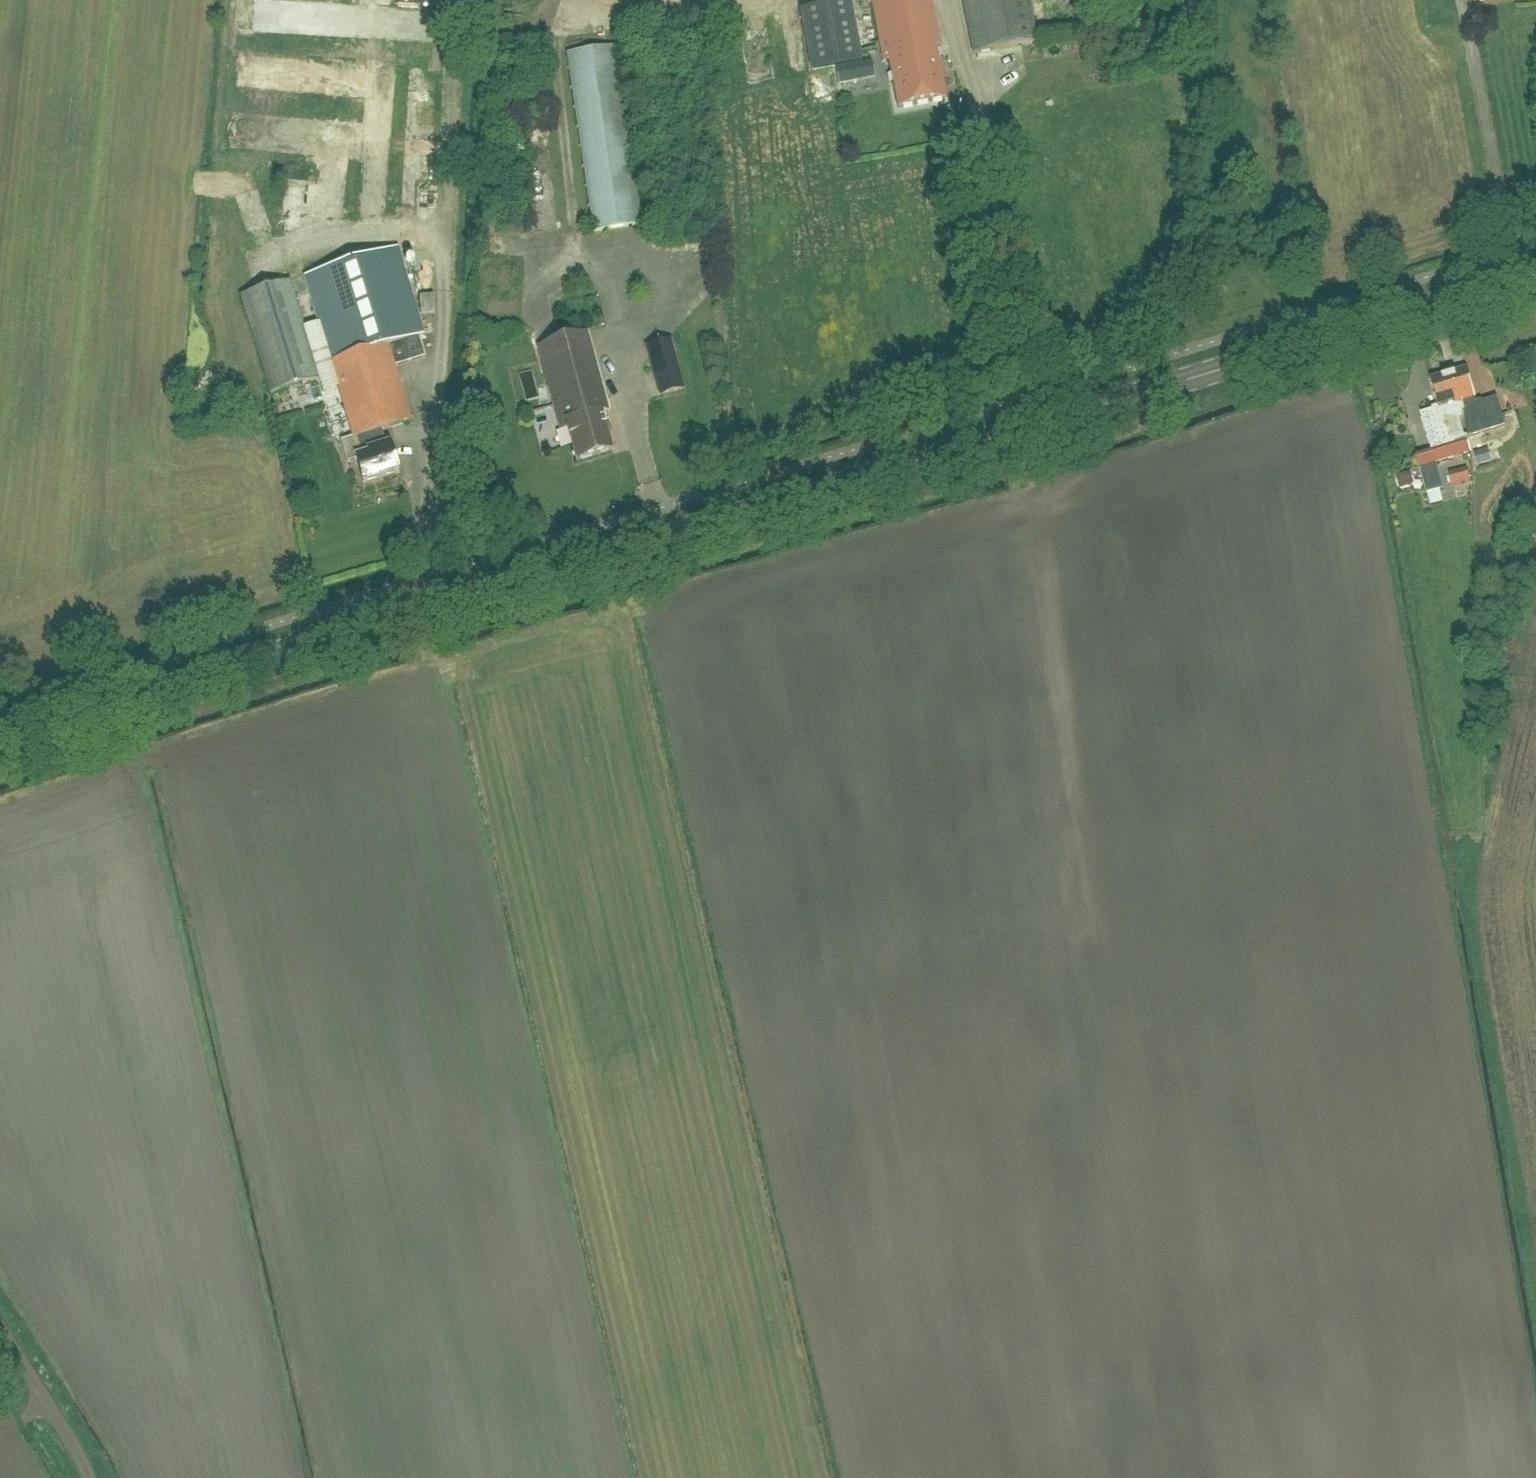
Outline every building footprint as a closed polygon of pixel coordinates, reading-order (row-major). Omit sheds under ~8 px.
[(944,101),(937,63),(938,63),(936,49),(940,48),(931,0),(871,0),(883,64),(889,63),(898,110),(944,101)] [(1037,44),(1029,0),(961,0),(972,56),(1037,44)] [(810,72),(861,62),(850,3),(799,13),(810,72)] [(593,233),(641,227),(615,49),(567,56),(593,233)] [(837,88),(855,85),(852,69),(834,72),(837,88)] [(394,368),(425,359),(418,338),(424,336),(398,250),(304,279),(331,365),(316,369),(320,381),(319,381),(323,393),(338,388),(353,439),(339,443),(346,466),(356,463),(362,485),(398,474),(390,445),(380,448),(375,434),(411,423),(394,368)] [(271,396),(319,381),(320,381),(316,369),(290,283),(241,298),(271,396)] [(420,299),(421,316),(434,315),(433,298),(420,299)] [(612,452),(602,415),(609,413),(587,334),(537,348),(561,432),(567,430),(576,463),(612,452)] [(659,397),(683,391),(670,342),(647,349),(659,397)] [(1465,412),(1465,413),(1467,440),(1505,428),(1497,401),(1477,407),(1467,372),(1450,377),(1458,404),(1462,403),(1465,412)] [(1461,414),(1465,413),(1465,412),(1462,403),(1458,404),(1450,377),(1432,382),(1441,411),(1422,416),(1435,460),(1454,454),(1456,459),(1471,454),(1468,442),(1466,442),(1459,421),(1463,420),(1461,414)] [(1489,450),(1475,455),(1478,467),(1492,462),(1489,450)] [(1419,471),(1431,509),(1444,505),(1440,493),(1444,492),(1436,466),(1419,471)] [(1452,488),(1470,484),(1467,470),(1449,475),(1452,488)] [(1395,477),(1399,491),(1415,486),(1411,473),(1395,477)]
